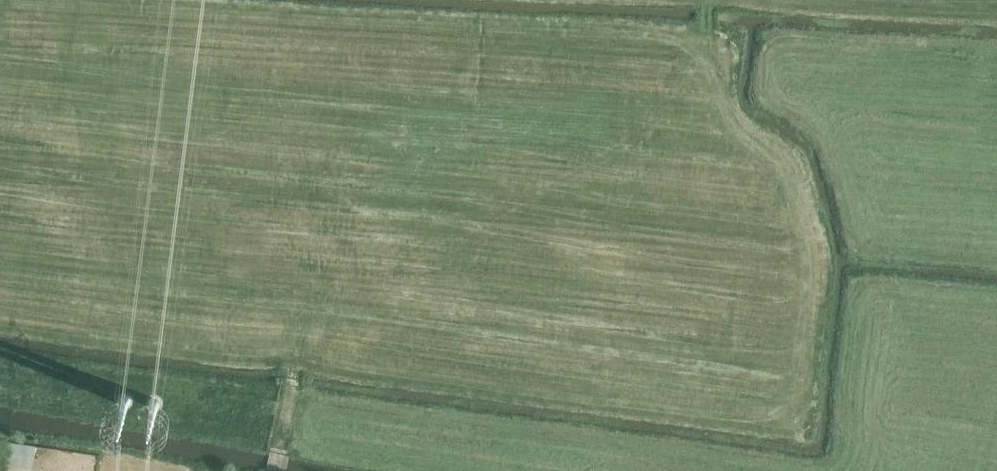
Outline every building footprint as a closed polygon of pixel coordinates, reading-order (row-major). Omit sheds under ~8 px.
[(6,462),(32,466),(35,446),(9,442),(6,462)]
